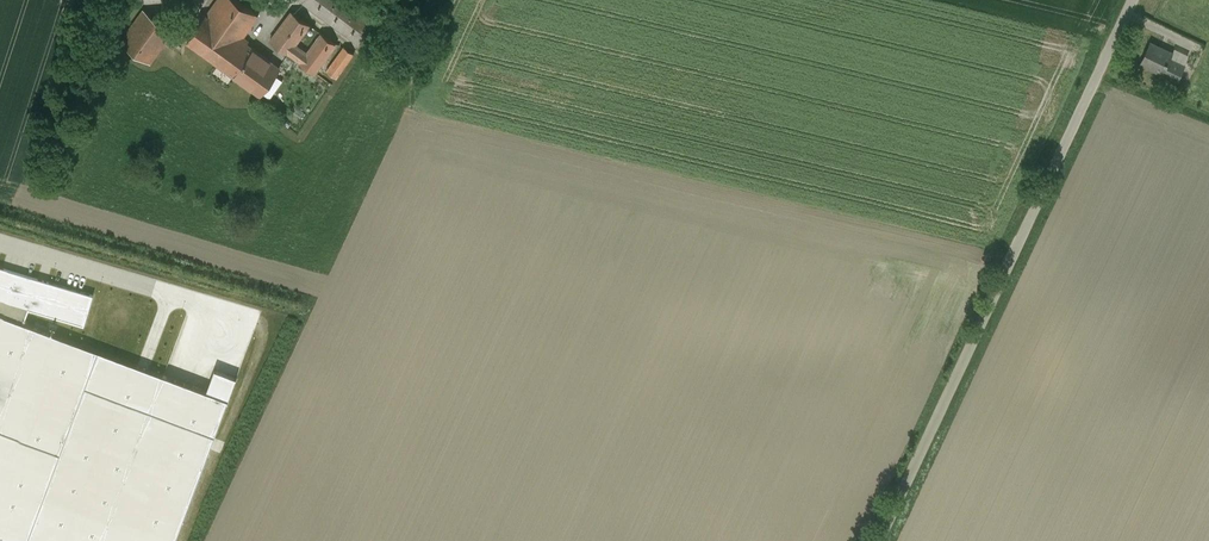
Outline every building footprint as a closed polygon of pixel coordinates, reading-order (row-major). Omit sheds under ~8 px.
[(237,0),(217,0),(187,41),(222,66),(241,39),(258,15),(237,0)] [(341,0),(302,0),(359,42),(372,24),(341,0)] [(173,31),(143,9),(120,41),(150,63),(164,43),(173,31)] [(291,11),(270,39),(288,53),(289,52),(300,61),(315,72),(336,43),(321,33),(307,52),(295,43),(309,24),(291,11)] [(279,67),(241,39),(222,66),(260,94),(279,67)] [(1172,53),(1150,43),(1141,63),(1171,77),(1177,63),(1169,59),(1172,53)] [(344,46),(326,70),(336,77),(353,53),(344,46)] [(1177,63),(1171,77),(1177,80),(1184,66),(1177,63)] [(85,325),(94,295),(0,267),(0,301),(85,325)] [(227,400),(0,315),(0,540),(174,540),(227,400)]
